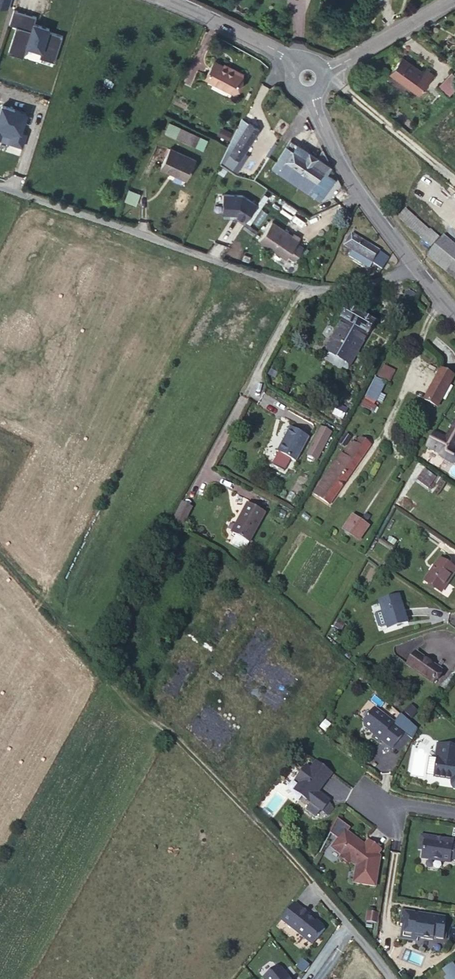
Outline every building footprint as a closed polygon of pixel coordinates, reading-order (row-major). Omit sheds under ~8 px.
[(36,17),(14,10),(9,24),(16,27),(8,53),(23,58),(27,44),(42,48),(39,57),(54,62),(62,35),(48,31),(49,28),(34,23),(36,17)] [(423,72),(402,57),(390,73),(419,94),(433,75),(426,69),(423,72)] [(205,78),(232,92),(242,74),(230,67),(229,69),(214,61),(205,78)] [(453,72),(439,87),(448,95),(454,88),(454,75),(453,72)] [(340,102),(343,98),(338,94),(334,97),(340,102)] [(2,105),(0,112),(0,139),(2,133),(12,136),(10,143),(23,146),(27,133),(22,131),(28,112),(2,105)] [(249,122),(224,163),(237,171),(248,154),(244,152),(259,129),(249,122)] [(200,137),(170,123),(166,132),(195,146),(200,137)] [(221,128),(218,134),(228,139),(231,132),(221,128)] [(332,167),(291,139),(272,168),(315,197),(318,192),(324,196),(336,180),(327,174),(332,167)] [(196,160),(170,148),(161,167),(187,179),(196,160)] [(233,171),(224,166),(216,178),(225,184),(233,171)] [(140,194),(129,190),(125,200),(136,205),(140,194)] [(244,195),(223,194),(222,216),(236,217),(244,226),(253,218),(259,206),(244,195)] [(399,217),(431,246),(438,237),(406,209),(399,217)] [(272,221),(259,240),(286,258),(288,255),(295,260),(304,247),(297,243),(301,237),(294,233),(292,235),(272,221)] [(350,237),(345,246),(353,251),(349,257),(369,269),(373,264),(382,269),(389,258),(351,235),(350,237)] [(342,244),(345,246),(350,237),(347,236),(342,244)] [(454,263),(454,247),(443,237),(427,257),(447,273),(454,263)] [(344,274),(333,268),(328,276),(340,282),(344,274)] [(406,296),(412,300),(415,296),(409,292),(406,296)] [(375,323),(348,308),(342,320),(343,320),(321,357),(343,370),(347,363),(350,365),(368,335),(375,323)] [(378,377),(390,382),(395,371),(384,365),(378,377)] [(424,400),(437,407),(454,376),(441,369),(424,400)] [(385,383),(376,379),(366,397),(376,401),(385,383)] [(373,413),(377,407),(364,400),(361,406),(373,413)] [(345,409),(337,405),(332,413),(340,417),(345,409)] [(435,432),(427,447),(440,454),(440,456),(443,458),(454,461),(454,450),(454,449),(454,446),(454,421),(446,438),(435,432)] [(309,437),(291,427),(278,452),(296,461),(309,437)] [(317,460),(331,433),(326,431),(323,436),(318,434),(307,455),(317,460)] [(329,505),(370,445),(361,439),(357,445),(352,442),(343,455),(341,454),(332,466),(336,469),(333,475),(328,472),(314,494),(329,505)] [(428,488),(436,477),(425,469),(416,480),(428,488)] [(408,510),(412,503),(404,497),(400,504),(408,510)] [(173,521),(182,525),(191,508),(182,503),(173,521)] [(265,513),(248,503),(231,533),(233,534),(236,536),(232,542),(233,546),(244,551),(249,543),(265,513)] [(359,540),(368,527),(353,516),(344,530),(359,540)] [(394,546),(397,541),(391,537),(387,541),(394,546)] [(441,592),(454,571),(454,570),(440,559),(425,581),(441,592)] [(388,629),(408,623),(399,595),(379,602),(388,629)] [(341,630),(345,623),(338,620),(334,626),(341,630)] [(433,683),(442,671),(416,653),(407,665),(433,683)] [(417,712),(410,705),(404,711),(411,718),(417,712)] [(394,723),(374,709),(364,724),(365,728),(375,735),(373,739),(381,744),(383,741),(394,749),(395,747),(404,734),(410,738),(412,740),(418,729),(402,713),(394,723)] [(404,734),(395,747),(401,751),(410,738),(404,734)] [(437,744),(435,758),(440,758),(439,766),(436,766),(434,777),(452,780),(451,783),(452,786),(454,789),(454,747),(437,744)] [(333,774),(316,762),(311,769),(306,766),(296,780),(300,783),(294,791),(310,803),(318,793),(318,790),(320,787),(322,788),(333,774)] [(330,802),(318,793),(310,803),(322,812),(330,802)] [(334,808),(330,802),(322,812),(328,816),(334,808)] [(347,832),(344,830),(338,838),(340,840),(347,832)] [(360,841),(347,832),(340,840),(338,838),(331,847),(342,855),(340,857),(350,864),(351,862),(357,866),(355,883),(376,886),(380,857),(378,855),(382,850),(368,840),(364,844),(363,846),(359,843),(360,841)] [(437,837),(421,834),(418,850),(423,851),(422,858),(450,862),(451,859),(454,860),(454,844),(453,843),(436,840),(437,837)] [(310,914),(296,902),(282,919),(312,944),(326,929),(325,926),(319,921),(316,920),(309,915),(310,914)] [(447,914),(401,906),(399,937),(416,939),(417,934),(444,937),(447,914)] [(378,913),(367,912),(365,922),(376,924),(378,913)] [(302,960),(297,966),(303,972),(309,965),(302,960)] [(453,960),(442,967),(447,976),(449,978),(454,978),(454,962),(453,960)] [(277,966),(263,977),(264,978),(289,978),(286,975),(285,976),(283,972),(284,971),(280,967),(277,966)]
